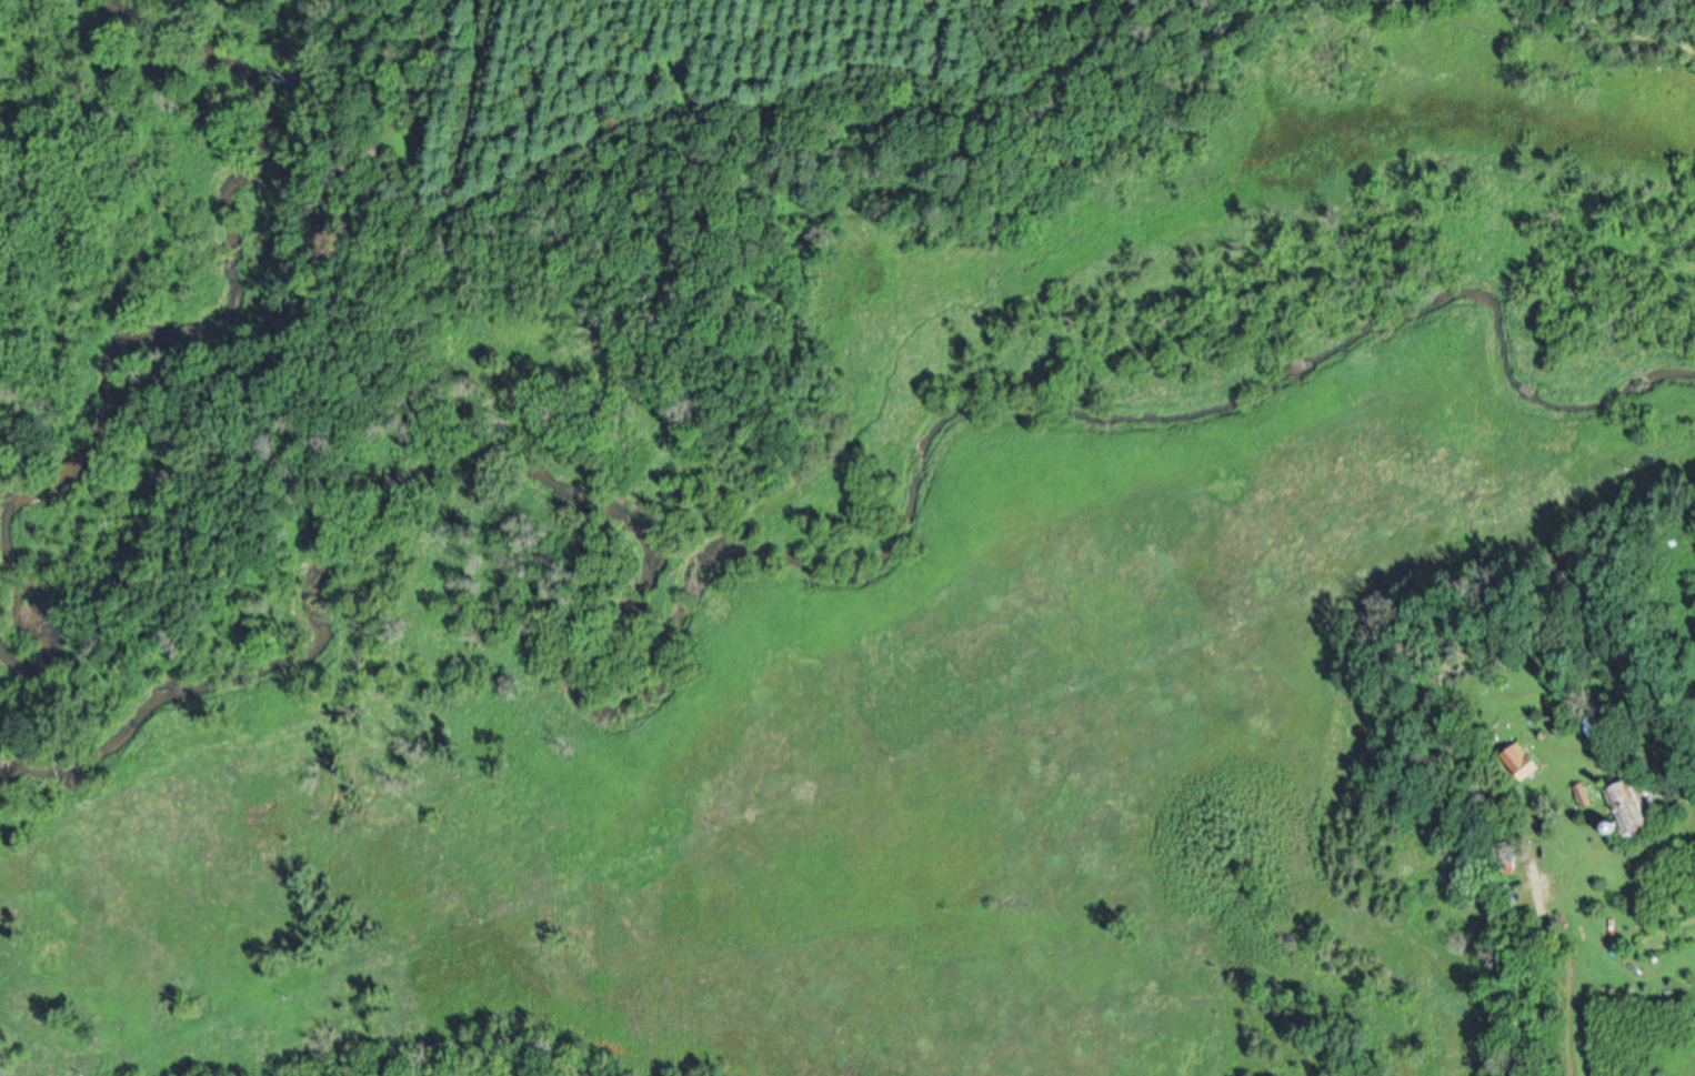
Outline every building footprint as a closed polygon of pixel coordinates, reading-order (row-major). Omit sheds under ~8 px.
[(1528,780),(1544,763),(1520,741),(1504,757),(1528,780)] [(1635,780),(1611,788),(1621,818),(1608,823),(1612,836),(1621,833),(1625,844),(1654,834),(1635,780)] [(1516,871),(1515,856),(1501,857),(1503,872),(1516,871)]
